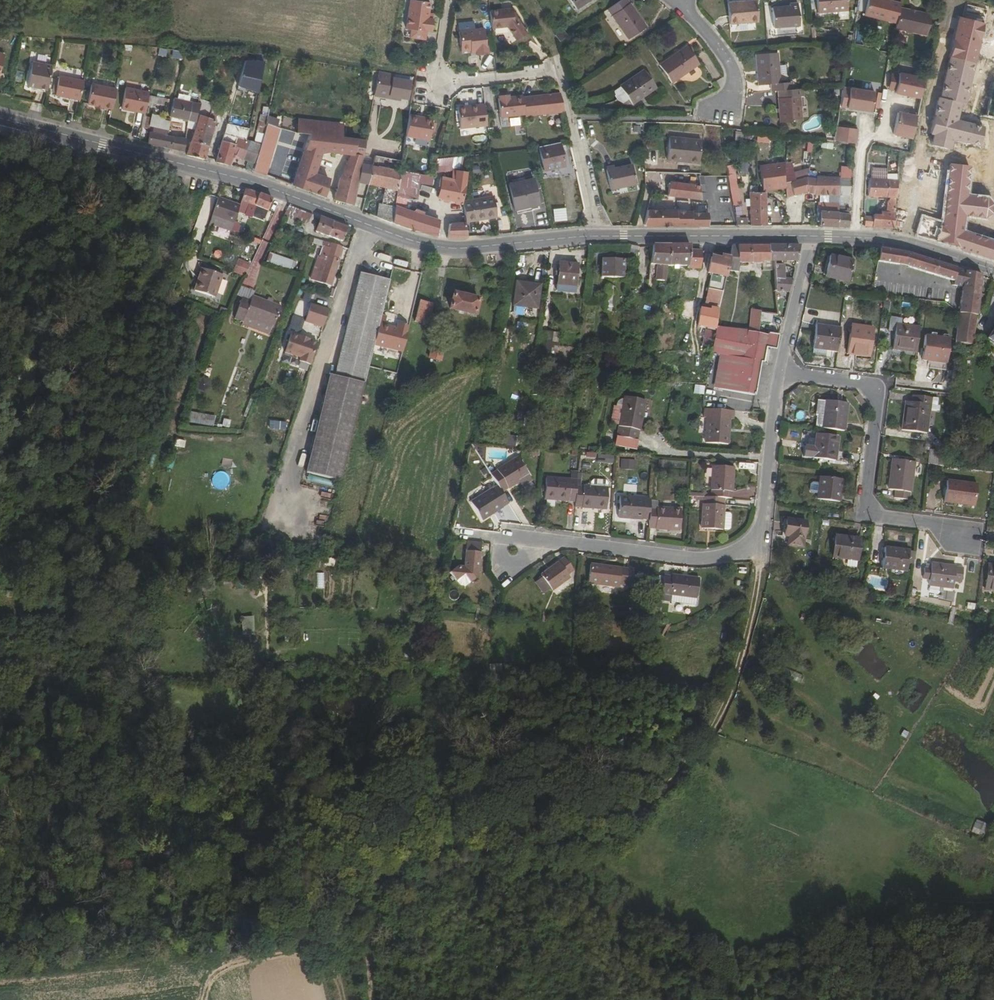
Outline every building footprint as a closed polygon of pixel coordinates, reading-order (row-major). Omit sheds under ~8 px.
[(430,19),(432,3),(412,0),(408,29),(428,32),(428,31),(433,31),(435,20),(430,19)] [(590,0),(570,0),(577,9),(590,0)] [(606,10),(627,39),(646,26),(627,0),(620,0),(606,10)] [(847,10),(846,0),(816,0),(817,13),(847,10)] [(883,0),(868,0),(864,16),(886,21),(890,2),(883,0)] [(755,1),(741,2),(741,5),(728,6),(729,24),(757,22),(755,1)] [(799,26),(797,3),(789,3),(789,6),(772,7),(773,28),(799,26)] [(491,11),(494,28),(510,26),(521,34),(528,23),(514,11),(514,10),(506,11),(506,9),(491,11)] [(931,16),(919,14),(919,18),(909,16),(910,12),(899,9),(895,30),(904,32),(906,34),(910,35),(912,34),(927,37),(931,16)] [(478,52),(489,51),(486,27),(476,29),(475,24),(472,22),(464,23),(460,26),(461,30),(460,31),(462,52),(472,51),(478,50),(478,52)] [(528,23),(521,34),(523,36),(531,25),(528,23)] [(953,37),(951,48),(959,51),(958,55),(987,63),(993,64),(993,48),(953,37)] [(672,82),(699,64),(686,45),(659,64),(672,82)] [(183,52),(159,47),(158,54),(182,58),(183,52)] [(769,84),(769,92),(777,91),(793,90),(793,82),(780,83),(777,53),(755,55),(758,85),(769,84)] [(182,58),(158,54),(156,63),(180,67),(182,58)] [(262,56),(246,55),(244,60),(244,68),(261,69),(262,56)] [(47,87),(52,63),(31,59),(27,84),(35,85),(47,87)] [(993,75),(993,64),(987,63),(983,78),(993,80),(993,75)] [(951,69),(928,64),(926,77),(921,99),(917,115),(917,116),(940,121),(951,69)] [(656,87),(644,69),(620,85),(633,104),(656,87)] [(921,99),(926,77),(901,71),(896,93),(921,99)] [(411,77),(378,72),(374,97),(389,100),(390,97),(407,100),(411,77)] [(80,98),(84,81),(59,77),(55,93),(80,98)] [(111,111),(115,91),(90,87),(86,107),(94,108),(102,110),(111,111)] [(149,96),(150,92),(126,88),(123,106),(132,108),(131,111),(145,114),(147,103),(149,96)] [(793,90),(777,91),(780,123),(801,121),(799,89),(793,90)] [(869,113),(872,93),(847,89),(844,109),(869,113)] [(979,131),(993,134),(993,117),(986,116),(988,109),(990,98),(969,93),(960,127),(979,131)] [(212,97),(202,94),(201,99),(211,102),(212,97)] [(526,116),(525,98),(525,95),(510,96),(510,94),(501,94),(501,97),(499,97),(500,117),(526,116)] [(565,114),(562,95),(525,98),(526,116),(526,117),(565,114)] [(156,97),(149,96),(147,103),(155,104),(156,100),(156,97)] [(226,107),(227,103),(223,102),(222,100),(215,98),(213,103),(226,107)] [(191,102),(173,99),(170,117),(187,120),(191,102)] [(211,112),(213,103),(211,102),(201,99),(200,104),(199,109),(202,110),(211,112)] [(191,102),(187,120),(196,122),(199,109),(200,104),(191,102)] [(222,116),(226,107),(213,103),(211,112),(217,114),(222,116)] [(460,128),(487,125),(485,104),(458,106),(460,128)] [(912,139),(917,116),(917,115),(909,113),(908,116),(905,116),(904,114),(898,113),(893,134),(912,139)] [(195,131),(212,135),(216,120),(200,115),(195,131)] [(432,121),(410,117),(406,138),(429,141),(432,121)] [(147,144),(171,149),(173,137),(172,136),(170,136),(166,136),(168,126),(168,121),(164,121),(152,118),(151,125),(153,126),(152,132),(149,132),(147,144)] [(298,120),(296,133),(296,134),(308,136),(304,150),(293,186),(324,197),(328,187),(312,182),(314,174),(320,153),(329,152),(349,154),(342,170),(338,179),(333,199),(353,206),(358,182),(361,164),(365,141),(339,137),(341,126),(298,120)] [(245,128),(227,122),(216,161),(229,165),(237,137),(242,138),(245,128)] [(851,144),(854,129),(834,127),(832,141),(851,144)] [(171,149),(184,152),(185,137),(181,137),(182,131),(173,129),(172,136),(173,137),(171,149)] [(191,142),(209,147),(212,135),(195,131),(191,142)] [(757,132),(756,141),(787,144),(787,142),(787,136),(757,132)] [(667,160),(680,161),(681,158),(687,159),(686,162),(700,163),(702,140),(669,136),(667,160)] [(260,144),(248,140),(242,138),(237,137),(229,165),(232,165),(234,156),(247,160),(254,162),(260,144)] [(813,139),(800,137),(799,142),(806,143),(804,162),(809,163),(813,139)] [(188,155),(205,159),(209,147),(191,142),(188,153),(188,155)] [(565,168),(560,142),(539,147),(544,172),(565,168)] [(437,157),(438,170),(453,170),(452,157),(437,157)] [(252,170),(254,162),(247,160),(246,168),(252,170)] [(804,192),(816,193),(816,177),(808,176),(808,171),(809,168),(792,172),(791,162),(785,163),(784,174),(786,188),(787,198),(804,192)] [(763,191),(786,188),(784,174),(785,163),(759,167),(761,178),(763,191)] [(371,166),(361,164),(358,182),(369,184),(371,166)] [(950,164),(946,200),(943,224),(941,242),(993,259),(993,241),(974,235),(962,232),(963,227),(973,228),(973,223),(975,217),(987,219),(993,213),(993,210),(993,204),(989,197),(991,171),(968,165),(950,164)] [(611,188),(633,184),(630,166),(613,170),(612,165),(606,166),(611,188)] [(401,172),(371,166),(369,184),(387,188),(385,195),(380,194),(379,202),(395,205),(401,172)] [(440,198),(462,202),(466,172),(455,171),(453,182),(443,181),(440,198)] [(330,179),(314,174),(312,182),(328,187),(330,179)] [(829,195),(839,195),(839,177),(816,175),(816,177),(816,193),(816,195),(829,195)] [(887,209),(894,211),(897,176),(886,175),(886,179),(888,179),(887,197),(890,197),(887,209)] [(839,195),(850,195),(850,177),(839,177),(839,195)] [(514,210),(531,206),(539,204),(534,179),(508,185),(514,210)] [(868,196),(887,197),(888,179),(886,179),(869,179),(868,196)] [(668,196),(680,197),(701,200),(701,192),(700,185),(670,181),(668,196)] [(272,199),(245,189),(239,204),(237,212),(263,221),(272,199)] [(751,225),(767,225),(766,194),(766,192),(759,192),(749,192),(751,225)] [(239,204),(218,196),(211,217),(232,224),(237,212),(239,204)] [(466,222),(496,217),(493,197),(463,202),(466,222)] [(943,224),(946,200),(936,199),(933,222),(943,224)] [(377,217),(392,222),(395,207),(395,205),(379,202),(377,217)] [(819,225),(837,226),(838,211),(833,211),(834,202),(830,202),(820,202),(819,225)] [(310,213),(289,205),(283,217),(288,219),(286,223),(295,226),(297,222),(304,225),(310,221),(310,213)] [(392,222),(437,235),(439,222),(440,220),(395,207),(392,222)] [(643,225),(644,226),(703,225),(707,225),(707,213),(691,213),(691,212),(676,212),(676,210),(647,210),(643,225)] [(849,226),(849,224),(849,213),(838,211),(837,226),(849,226)] [(873,226),(893,228),(894,212),(881,211),(880,214),(874,214),(874,216),(873,226)] [(866,226),(873,226),(874,216),(866,215),(866,226)] [(332,221),(319,217),(315,231),(327,235),(332,221)] [(346,227),(332,221),(327,235),(341,241),(346,227)] [(448,238),(467,237),(465,222),(449,223),(449,224),(447,238),(448,238)] [(323,246),(312,278),(317,280),(319,273),(334,277),(339,259),(338,259),(342,247),(329,242),(329,243),(328,248),(323,246)] [(648,279),(664,281),(665,266),(668,245),(652,245),(651,249),(651,255),(648,279)] [(703,267),(703,251),(693,251),(693,252),(689,252),(689,245),(668,245),(665,266),(703,267)] [(769,261),(768,246),(731,246),(730,252),(729,257),(726,271),(737,272),(738,263),(762,263),(762,261),(769,261)] [(773,261),(795,261),(799,246),(768,246),(769,261),(773,261)] [(902,252),(879,248),(877,260),(899,265),(902,252)] [(626,260),(635,262),(636,250),(628,249),(626,260)] [(290,269),(293,262),(293,260),(273,252),(269,262),(290,269)] [(964,270),(913,254),(909,268),(955,281),(954,285),(962,286),(964,270)] [(719,309),(726,271),(729,257),(722,255),(721,258),(711,256),(708,272),(712,273),(705,306),(719,309)] [(852,261),(830,256),(826,276),(848,281),(852,261)] [(238,258),(233,272),(245,277),(250,263),(238,258)] [(602,276),(621,276),(622,262),(603,261),(602,276)] [(302,265),(293,262),(290,269),(300,273),(302,265)] [(577,264),(558,263),(556,285),(575,287),(577,264)] [(774,292),(788,292),(791,279),(784,279),(783,265),(773,265),(774,279),(774,290),(774,292)] [(214,297),(221,275),(201,268),(194,290),(214,297)] [(964,270),(962,286),(959,312),(977,314),(977,312),(982,277),(982,275),(964,270)] [(305,472),(339,480),(356,412),(373,345),(378,323),(389,280),(359,272),(333,375),(329,374),(305,472)] [(317,280),(312,278),(311,280),(331,286),(334,277),(319,273),(317,280)] [(765,290),(774,290),(774,279),(765,279),(765,290)] [(538,287),(516,284),(513,306),(535,308),(538,287)] [(611,311),(612,286),(606,286),(604,311),(611,311)] [(477,299),(454,294),(450,308),(473,314),(477,299)] [(244,316),(271,326),(273,327),(280,306),(252,296),(251,299),(242,296),(233,319),(242,322),(244,316)] [(432,304),(418,300),(414,318),(428,321),(432,304)] [(324,328),(329,309),(312,304),(306,322),(324,328)] [(751,310),(748,331),(756,332),(758,321),(759,313),(759,311),(751,310)] [(977,314),(959,312),(956,342),(973,344),(977,314)] [(766,323),(768,323),(770,315),(759,313),(758,321),(766,323)] [(269,334),(271,326),(244,316),(242,322),(241,324),(269,334)] [(893,349),(916,353),(919,326),(901,324),(902,318),(890,317),(888,330),(895,331),(893,349)] [(765,333),(766,323),(758,321),(756,332),(765,333)] [(395,327),(378,323),(373,345),(400,352),(407,328),(396,325),(395,327)] [(826,351),(838,352),(841,327),(816,324),(813,349),(813,354),(826,356),(826,351)] [(763,362),(765,347),(768,334),(766,333),(766,335),(748,332),(748,331),(715,327),(711,353),(724,356),(718,389),(754,395),(759,362),(763,362)] [(711,346),(714,331),(705,330),(702,344),(711,346)] [(558,333),(541,331),(539,353),(556,354),(558,333)] [(765,347),(774,349),(777,335),(768,334),(765,347)] [(872,337),(850,334),(847,354),(869,357),(872,337)] [(949,338),(926,335),(922,360),(946,364),(949,338)] [(300,338),(292,336),(286,354),(302,359),(301,362),(312,366),(319,344),(311,341),(311,340),(300,337),(300,338)] [(444,346),(431,343),(427,358),(441,361),(444,346)] [(693,393),(704,394),(704,385),(694,385),(693,393)] [(616,436),(637,440),(645,401),(624,397),(616,436)] [(927,433),(929,410),(930,405),(937,405),(938,399),(922,397),(921,403),(906,401),(902,430),(927,433)] [(822,428),(844,431),(847,404),(818,400),(816,417),(823,418),(822,428)] [(733,419),(733,410),(702,408),(702,417),(706,418),(705,443),(728,444),(729,419),(733,419)] [(205,423),(206,414),(189,411),(187,420),(205,423)] [(395,412),(387,411),(385,419),(393,420),(395,412)] [(816,417),(814,427),(822,428),(823,418),(816,417)] [(813,458),(835,460),(838,437),(816,434),(813,458)] [(178,438),(174,444),(183,449),(186,442),(178,438)] [(928,464),(943,465),(944,451),(930,449),(929,457),(928,464)] [(597,462),(612,464),(613,455),(598,454),(597,462)] [(894,498),(909,500),(914,462),(904,460),(904,456),(898,455),(897,460),(893,459),(889,489),(895,490),(894,498)] [(517,457),(489,474),(496,485),(501,493),(518,482),(528,475),(517,457)] [(620,459),(620,469),(635,470),(635,459),(620,459)] [(725,498),(731,499),(733,468),(711,466),(709,497),(725,498)] [(577,480),(577,471),(570,471),(570,480),(545,478),(544,500),(575,501),(576,486),(577,480)] [(528,475),(518,482),(521,486),(531,480),(528,475)] [(817,499),(839,502),(841,480),(820,477),(817,499)] [(590,482),(589,487),(606,488),(607,482),(604,480),(593,479),(590,482)] [(577,480),(576,486),(575,501),(574,508),(605,510),(607,488),(606,488),(589,487),(580,486),(581,480),(577,480)] [(944,501),(974,505),(977,484),(947,481),(944,501)] [(501,493),(496,485),(470,502),(481,521),(508,504),(501,493)] [(650,501),(650,499),(620,496),(618,517),(649,520),(650,501)] [(725,498),(709,497),(704,496),(701,529),(728,531),(730,529),(732,516),(731,513),(724,512),(725,498)] [(649,520),(648,528),(679,531),(680,509),(656,508),(657,501),(650,501),(649,520)] [(791,520),(790,529),(788,545),(803,547),(806,522),(791,520)] [(917,532),(917,552),(925,552),(926,532),(917,532)] [(833,557),(857,560),(860,540),(836,536),(833,557)] [(481,542),(465,541),(463,566),(457,566),(449,573),(455,581),(463,575),(469,582),(477,576),(481,542)] [(882,568),(907,571),(910,550),(885,547),(882,568)] [(567,575),(573,571),(564,557),(541,575),(552,590),(569,578),(567,575)] [(954,582),(961,583),(963,567),(932,563),(931,566),(925,566),(923,579),(929,580),(929,585),(953,588),(954,582)] [(628,586),(631,569),(590,564),(588,583),(619,587),(619,585),(628,586)] [(989,564),(985,589),(993,590),(993,565),(989,564)] [(662,593),(697,598),(699,579),(672,575),(672,576),(664,575),(662,593)] [(254,616),(242,616),(242,640),(255,639),(254,616)]
